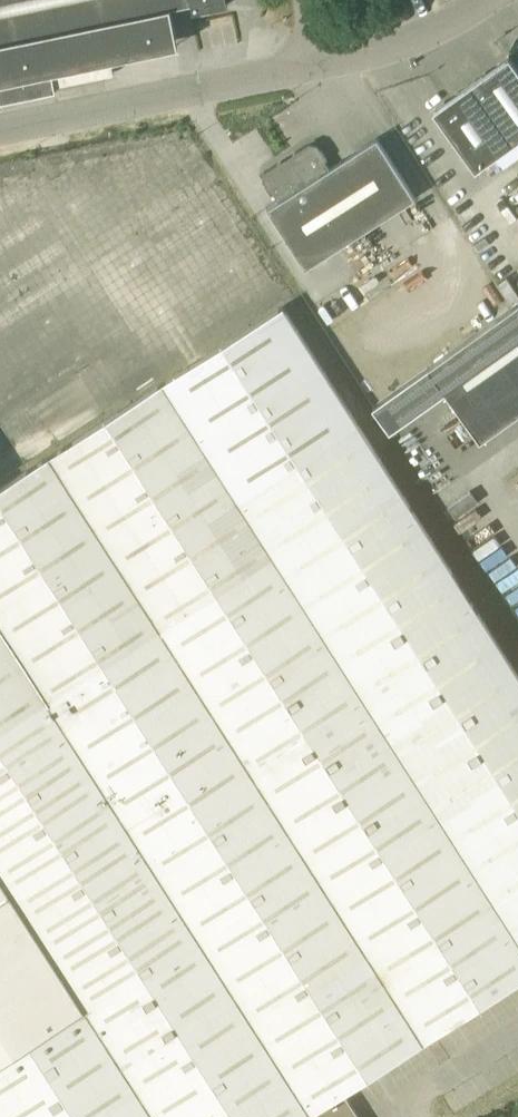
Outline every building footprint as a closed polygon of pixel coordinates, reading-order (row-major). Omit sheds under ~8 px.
[(157,49),(149,11),(191,2),(193,11),(229,4),(228,0),(0,0),(0,82),(157,49)] [(510,55),(435,109),(477,168),(495,155),(504,167),(517,157),(517,67),(510,55)] [(415,198),(389,156),(377,137),(331,167),(326,160),(328,158),(315,139),(260,174),(272,194),(274,193),(279,200),(268,207),(306,268),(415,198)] [(429,367),(482,441),(517,415),(517,304),(429,367)] [(517,981),(517,672),(358,421),(286,307),(164,385),(0,490),(0,1116),(360,1116),(344,1091),(517,981)]
